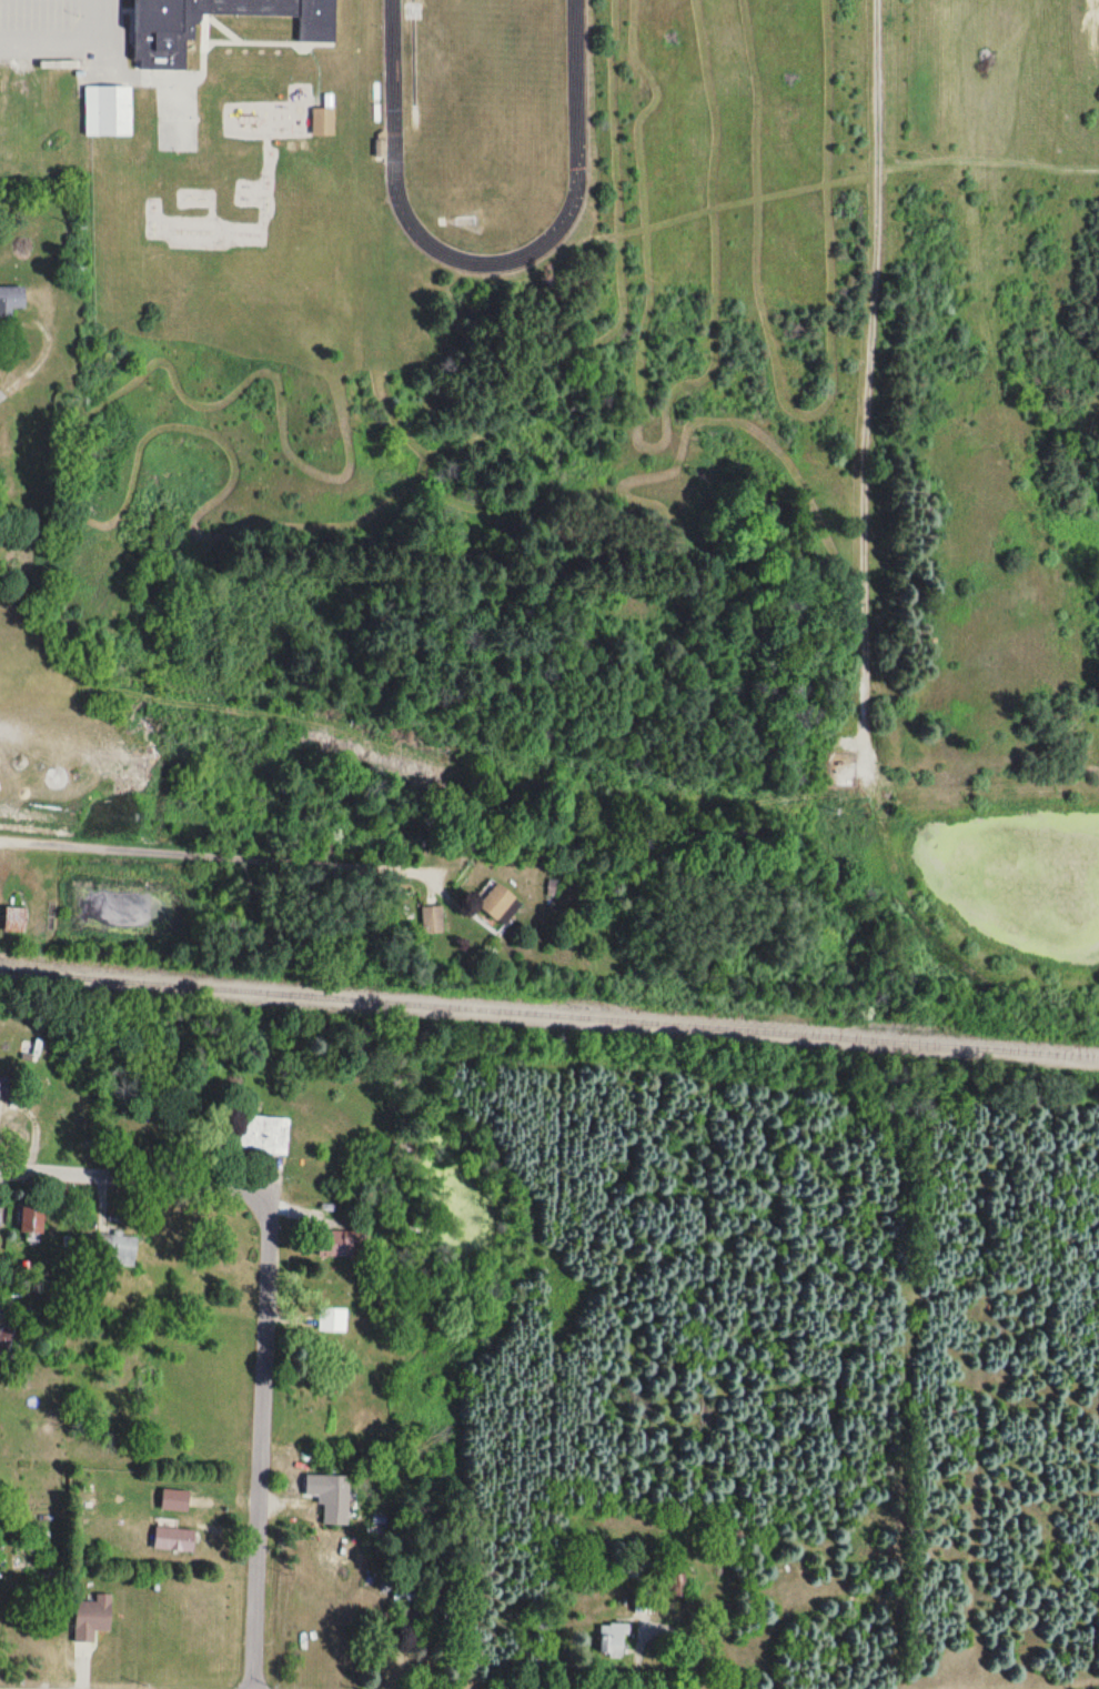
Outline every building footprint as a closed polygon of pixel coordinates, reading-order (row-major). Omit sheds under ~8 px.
[(133,56),(133,0),(336,0),(335,39),(299,38),(300,12),(202,11),(202,16),(195,23),(193,37),(185,37),(184,67),(141,67),(140,58),(133,56)] [(85,84),(87,135),(133,134),(132,83),(85,84)] [(313,109),(313,135),(335,135),(335,109),(313,109)] [(13,317),(13,309),(26,309),(26,287),(0,287),(0,317),(13,317)] [(518,901),(499,882),(478,903),(497,922),(518,901)] [(423,934),(443,934),(443,907),(422,907),(423,934)] [(6,1097),(9,1072),(0,1071),(0,1096),(6,1097)] [(288,1155),(290,1118),(241,1115),(239,1152),(288,1155)] [(20,1244),(43,1244),(43,1208),(20,1208),(20,1244)] [(321,1231),(321,1258),(360,1258),(360,1231),(321,1231)] [(135,1234),(94,1234),(94,1265),(135,1265),(135,1234)] [(348,1308),(319,1308),(319,1333),(348,1333),(348,1308)] [(0,1309),(0,1351),(14,1351),(14,1309),(0,1309)] [(1029,1414),(1030,1406),(1003,1403),(1003,1411),(1029,1414)] [(337,1524),(339,1476),(323,1476),(323,1457),(304,1456),(302,1522),(337,1524)] [(195,1554),(197,1531),(156,1527),(154,1550),(195,1554)] [(112,1596),(96,1596),(96,1602),(75,1603),(75,1644),(95,1643),(95,1631),(112,1631),(112,1596)] [(623,1658),(623,1626),(598,1626),(598,1658),(623,1658)]
